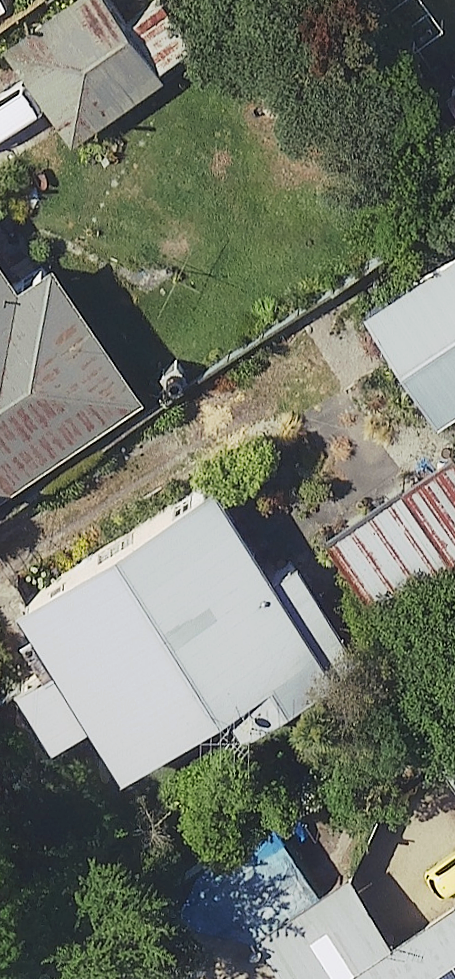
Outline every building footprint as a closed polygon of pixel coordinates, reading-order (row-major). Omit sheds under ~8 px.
[(182,25),(162,0),(56,0),(0,44),(0,46),(61,122),(182,25)] [(343,291),(424,407),(454,386),(454,214),(343,291)] [(120,371),(31,243),(0,265),(0,455),(120,371)] [(433,431),(308,516),(377,618),(454,565),(454,463),(433,431)] [(191,458),(0,573),(0,584),(35,641),(0,662),(0,678),(31,729),(74,703),(102,749),(206,686),(222,713),(336,644),(275,541),(250,556),(191,458)] [(323,842),(224,908),(251,949),(206,978),(454,978),(454,906),(436,877),(373,918),(323,842)]
